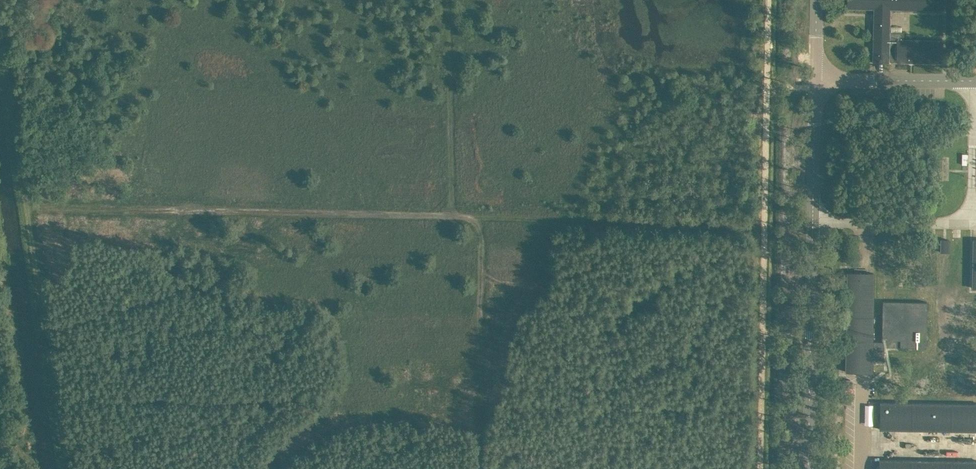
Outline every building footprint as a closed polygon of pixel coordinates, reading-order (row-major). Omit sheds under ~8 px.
[(942,0),(848,0),(848,8),(874,8),(873,61),(889,62),(889,61),(897,61),(897,62),(941,63),(941,40),(903,39),(903,33),(890,32),(890,9),(942,10),(942,0)] [(949,239),(947,239),(941,239),(940,251),(949,252),(949,239)] [(846,371),(872,371),(872,346),(872,342),(874,273),(847,272),(846,371)] [(883,342),(876,342),(872,342),(872,346),(873,346),(878,346),(900,346),(900,347),(926,347),(927,301),(882,301),(882,339),(883,339),(883,342)] [(885,349),(878,349),(878,346),(873,346),(873,361),(885,361),(885,349)] [(885,429),(975,430),(975,404),(880,402),(880,429),(885,429)] [(880,460),(879,468),(975,468),(975,461),(880,460)]
